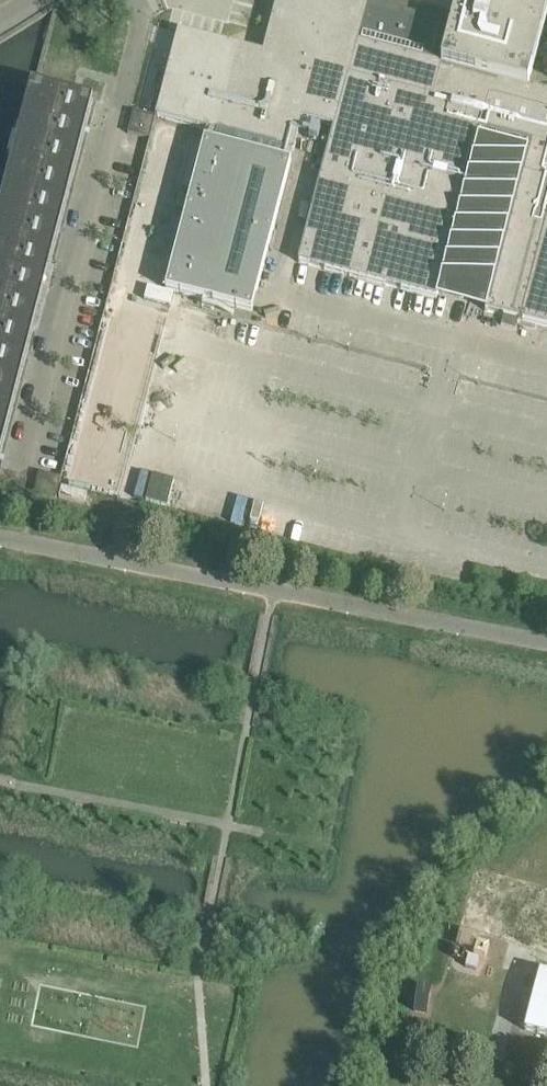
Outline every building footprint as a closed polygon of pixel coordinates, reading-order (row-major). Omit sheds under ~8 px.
[(263,51),(178,29),(156,116),(207,130),(166,289),(252,311),(302,118),(334,127),(299,262),(437,298),(476,146),(500,152),(497,162),(515,167),(518,157),(525,158),(486,311),(546,327),(546,89),(527,84),(546,6),(546,0),(276,0),(263,51)] [(32,84),(0,204),(0,456),(93,100),(32,84)] [(128,133),(151,138),(156,116),(156,115),(134,110),(128,133)] [(310,136),(309,138),(317,141),(320,129),(312,127),(311,132),(310,136)] [(119,470),(144,364),(146,365),(158,314),(114,304),(78,460),(119,470)] [(55,500),(60,484),(61,477),(40,471),(34,494),(55,500)] [(175,481),(153,475),(146,501),(168,507),(175,481)] [(546,949),(546,889),(477,874),(457,964),(488,970),(490,959),(504,962),(509,941),(546,949)] [(540,972),(525,1030),(546,1036),(546,974),(540,972)]
